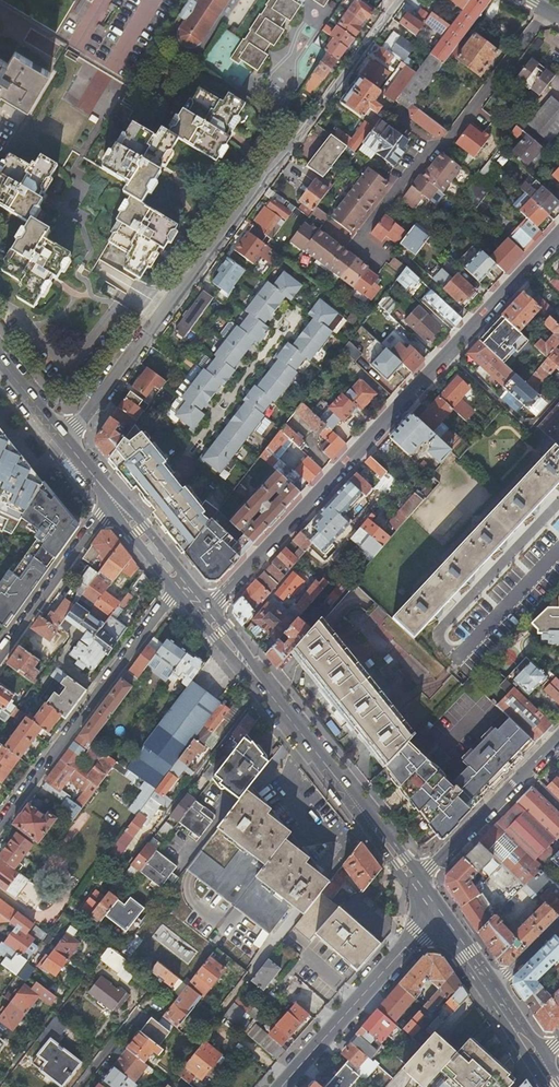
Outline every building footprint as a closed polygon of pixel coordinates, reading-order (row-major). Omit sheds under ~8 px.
[(178,16),(185,20),(179,30),(178,32),(178,34),(178,35),(178,38),(178,40),(179,42),(181,44),(183,45),(185,47),(188,47),(191,47),(193,46),(195,45),(197,44),(199,41),(226,0),(188,0),(178,16)] [(264,4),(266,5),(260,14),(259,13),(248,30),(249,30),(243,39),(242,38),(229,58),(238,64),(240,60),(256,71),(266,55),(263,53),(269,43),(273,46),(283,30),(280,27),(286,18),(289,21),(300,5),(296,3),(298,0),(267,0),(264,4)] [(357,0),(342,0),(339,5),(362,23),(364,19),(367,20),(373,12),(357,0)] [(419,3),(430,12),(436,4),(431,0),(421,0),(419,3)] [(491,0),(469,0),(462,10),(450,26),(443,36),(441,38),(426,59),(431,62),(435,58),(443,64),(491,0)] [(469,0),(449,0),(462,10),(469,0)] [(362,23),(339,5),(330,18),(355,36),(361,28),(359,26),(362,23)] [(406,14),(399,24),(414,36),(424,22),(443,36),(450,26),(431,12),(429,15),(421,9),(414,19),(406,14)] [(334,39),(346,48),(354,38),(337,26),(333,31),(331,29),(327,34),(334,39)] [(393,31),(381,47),(398,60),(400,58),(404,60),(414,47),(393,31)] [(474,35),(456,59),(479,77),(498,52),(474,35)] [(543,41),(536,36),(531,43),(538,48),(543,41)] [(337,60),(346,48),(334,39),(324,51),(326,52),(337,60)] [(398,60),(381,47),(375,56),(394,69),(400,61),(398,60)] [(28,109),(50,73),(14,51),(7,62),(0,58),(0,96),(2,93),(28,109)] [(312,94),(337,60),(326,52),(315,68),(302,86),(310,92),(312,94)] [(539,96),(554,76),(545,69),(541,74),(535,69),(538,64),(537,64),(531,59),(516,79),(539,96)] [(371,61),(359,77),(375,89),(387,73),(371,61)] [(541,74),(545,69),(538,64),(535,69),(541,74)] [(387,98),(394,102),(395,100),(399,95),(416,73),(406,66),(384,96),(387,98)] [(359,77),(340,103),(361,119),(369,109),(376,114),(368,124),(372,126),(374,128),(380,121),(394,102),(387,98),(380,108),(373,103),(381,93),(375,89),(359,77)] [(115,221),(118,223),(107,242),(127,255),(125,259),(128,261),(123,270),(139,280),(158,248),(162,251),(177,227),(141,206),(160,173),(158,172),(178,140),(216,163),(229,139),(225,136),(244,105),(228,94),(222,103),(199,89),(185,112),(182,110),(167,133),(161,129),(155,138),(132,124),(117,147),(115,145),(101,168),(127,184),(122,193),(129,198),(115,221)] [(399,95),(395,100),(409,110),(412,105),(399,95)] [(524,125),(546,142),(558,126),(558,105),(548,95),(524,125)] [(410,118),(422,127),(434,136),(444,135),(447,131),(412,105),(409,110),(410,118)] [(342,144),(346,147),(353,152),(372,126),(368,124),(365,121),(352,139),(338,129),(333,136),(343,142),(342,144)] [(374,128),(358,150),(370,160),(375,153),(393,166),(409,145),(407,143),(407,142),(380,121),(374,128)] [(490,137),(471,122),(455,144),(474,159),(490,137)] [(542,148),(516,125),(511,132),(518,137),(520,135),(523,138),(512,150),(528,165),(542,148)] [(330,135),(307,166),(314,172),(323,178),(346,147),(342,144),(330,135)] [(550,155),(558,163),(558,144),(550,155)] [(451,180),(461,168),(445,156),(441,153),(431,165),(451,180)] [(13,252),(1,271),(21,283),(18,287),(22,289),(16,298),(33,308),(52,276),(57,279),(71,256),(45,239),(50,231),(31,219),(43,200),(39,197),(58,166),(41,155),(35,164),(32,163),(29,167),(10,155),(0,172),(0,206),(28,224),(11,251),(13,252)] [(493,163),(489,160),(479,173),(482,177),(493,163)] [(442,193),(451,180),(431,165),(422,178),(437,190),(442,193)] [(368,168),(358,180),(379,196),(388,183),(368,168)] [(298,209),(308,217),(311,214),(316,207),(325,194),(332,185),(323,178),(314,172),(309,178),(314,181),(299,202),(302,204),(298,209)] [(474,206),(491,185),(482,177),(479,173),(475,178),(462,195),(474,206)] [(429,201),(437,190),(422,178),(419,176),(401,199),(414,209),(424,197),(429,201)] [(558,202),(558,201),(532,176),(520,188),(532,199),(548,214),(558,202)] [(358,180),(349,193),(369,208),(379,196),(358,180)] [(295,207),(269,187),(265,193),(274,199),(291,212),(295,207)] [(349,193),(339,205),(360,220),(369,208),(349,193)] [(269,206),(286,219),(291,212),(274,199),(269,206)] [(536,226),(548,214),(532,199),(526,205),(524,203),(521,206),(517,203),(515,206),(527,218),(536,226)] [(360,220),(339,205),(330,217),(350,233),(360,220)] [(316,207),(311,214),(323,223),(329,216),(316,207)] [(257,230),(271,240),(276,233),(268,226),(276,216),(265,208),(255,221),(260,225),(257,230)] [(399,245),(401,242),(408,233),(384,215),(371,233),(381,242),(386,236),(399,245)] [(268,226),(276,233),(284,222),(276,216),(268,226)] [(526,249),(542,232),(536,226),(527,218),(511,235),(526,249)] [(290,241),(302,251),(303,250),(318,231),(312,227),(310,229),(304,223),(290,241)] [(401,242),(416,254),(429,238),(413,226),(408,233),(401,242)] [(303,250),(316,259),(330,241),(318,231),(303,250)] [(505,272),(523,252),(508,238),(490,258),(496,264),(505,272)] [(316,259),(328,269),(342,250),(330,241),(316,259)] [(479,282),(496,264),(490,258),(480,249),(464,267),(479,282)] [(341,278),(355,259),(342,250),(328,269),(341,278)] [(228,294),(245,271),(228,258),(211,281),(228,294)] [(406,267),(394,258),(389,264),(401,274),(406,267)] [(366,271),(367,269),(355,259),(341,278),(353,287),(366,271)] [(418,282),(420,280),(406,267),(401,274),(397,280),(407,290),(415,280),(418,282)] [(174,411),(189,423),(193,426),(199,417),(203,412),(202,410),(204,407),(207,403),(208,402),(216,392),(219,388),(222,384),(224,385),(228,379),(232,374),(236,370),(235,370),(233,369),(241,359),(249,349),(252,344),(253,343),(255,340),(257,342),(264,333),(268,328),(264,324),(268,320),(271,316),(279,306),(282,301),(286,296),(291,300),(295,295),(302,285),(299,283),(284,271),(280,276),(277,277),(271,284),(267,282),(263,287),(261,287),(249,302),(249,305),(245,310),(248,312),(242,320),(242,322),(239,326),(237,324),(233,329),(230,329),(218,345),(218,348),(214,353),(216,355),(213,359),(210,360),(204,367),(203,367),(199,371),(197,372),(185,387),(185,390),(181,394),(184,397),(178,405),(178,407),(174,411)] [(377,279),(366,271),(353,287),(371,301),(380,289),(373,284),(377,279)] [(445,288),(461,303),(474,289),(458,274),(445,288)] [(556,276),(551,281),(558,289),(558,279),(556,276)] [(300,280),(299,283),(302,285),(295,295),(297,297),(306,285),(300,280)] [(207,306),(217,313),(222,305),(197,286),(194,289),(201,294),(175,330),(184,337),(207,306)] [(454,326),(462,318),(430,289),(424,295),(426,300),(454,326)] [(524,292),(502,316),(523,336),(525,334),(521,330),(538,311),(546,319),(549,315),(532,299),(524,292)] [(378,304),(389,315),(397,305),(386,294),(378,304)] [(558,324),(558,321),(555,318),(558,315),(537,294),(532,299),(549,315),(550,316),(558,324)] [(319,299),(323,302),(324,300),(319,295),(310,307),(312,309),(319,299)] [(201,457),(205,460),(219,471),(223,466),(225,466),(232,457),(232,456),(235,451),(237,451),(243,443),(244,444),(247,439),(250,439),(261,424),(261,421),(266,416),(265,415),(271,408),(271,404),(273,400),(276,402),(280,397),(283,396),(295,380),(295,377),(298,373),(296,371),(299,367),(301,366),(307,359),(310,360),(314,356),(316,356),(329,340),(328,337),(331,332),(334,334),(345,320),(323,302),(319,299),(312,309),(308,314),(313,318),(309,322),(306,327),(298,337),(296,340),(295,341),(291,346),(287,343),(283,348),(276,357),(279,358),(276,361),(275,363),(272,367),(264,377),(256,387),(254,386),(251,389),(247,394),(243,400),(244,401),(241,405),(238,409),(230,419),(227,423),(227,424),(219,434),(216,438),(208,448),(201,457)] [(426,314),(427,312),(419,305),(405,321),(427,342),(441,327),(426,314)] [(480,340),(508,367),(514,359),(510,356),(516,350),(518,352),(528,341),(523,336),(502,316),(480,340)] [(557,347),(558,345),(558,324),(550,316),(543,323),(555,334),(545,344),(540,340),(534,347),(547,359),(557,347)] [(266,335),(264,333),(257,342),(255,340),(253,343),(257,346),(266,335)] [(467,353),(503,386),(515,374),(508,367),(480,340),(467,353)] [(361,354),(348,342),(342,350),(354,361),(361,354)] [(160,352),(178,365),(183,359),(165,346),(160,352)] [(272,358),(276,361),(279,358),(276,357),(283,348),(281,346),(272,358)] [(550,374),(558,364),(558,350),(557,347),(547,359),(540,366),(549,373),(550,374)] [(387,380),(402,363),(384,348),(369,364),(387,380)] [(354,361),(342,350),(336,357),(348,367),(354,361)] [(411,372),(423,359),(414,350),(402,363),(411,372)] [(243,361),(241,359),(233,369),(235,370),(243,361)] [(525,383),(533,390),(549,373),(540,366),(525,383)] [(166,381),(147,368),(133,387),(145,396),(153,385),(159,390),(166,381)] [(536,415),(547,403),(538,395),(533,390),(525,383),(515,374),(503,386),(506,389),(500,396),(517,412),(524,404),(536,415)] [(261,376),(254,386),(256,387),(264,377),(261,376)] [(453,408),(465,420),(474,411),(460,398),(463,395),(460,392),(467,385),(458,377),(444,391),(444,392),(440,396),(453,408)] [(357,406),(361,410),(377,393),(360,378),(344,395),(357,406)] [(538,395),(547,403),(552,397),(543,389),(538,395)] [(118,408),(136,421),(143,412),(137,407),(139,405),(142,400),(130,391),(118,408)] [(357,406),(344,395),(342,393),(318,417),(332,429),(340,420),(342,422),(357,406)] [(148,405),(152,400),(145,396),(142,400),(144,402),(148,405)] [(465,452),(470,446),(442,420),(453,408),(440,396),(439,396),(428,408),(430,409),(419,421),(452,452),(441,463),(438,467),(445,475),(461,457),(465,452)] [(139,405),(145,409),(148,405),(144,402),(142,400),(139,405)] [(537,426),(557,444),(558,442),(558,437),(552,430),(558,422),(558,401),(537,426)] [(331,458),(346,443),(332,429),(318,417),(302,402),(295,411),(330,443),(323,451),(331,458)] [(96,444),(108,459),(134,424),(135,422),(136,421),(118,408),(113,414),(96,438),(96,444)] [(419,421),(411,413),(390,436),(410,455),(424,440),(432,448),(429,452),(441,463),(452,452),(419,421)] [(193,426),(189,423),(187,426),(192,430),(201,419),(199,417),(193,426)] [(185,552),(218,510),(206,501),(202,506),(193,495),(188,488),(174,471),(175,471),(148,440),(143,434),(134,424),(108,459),(110,462),(112,460),(119,469),(117,470),(125,480),(127,479),(135,489),(138,487),(142,492),(153,507),(157,512),(155,514),(163,524),(161,525),(170,536),(172,535),(185,552)] [(304,443),(285,424),(280,430),(300,448),(304,443)] [(300,448),(280,430),(260,456),(277,472),(287,481),(290,484),(294,487),(303,477),(309,483),(321,469),(300,448)] [(143,434),(148,440),(151,438),(145,432),(143,434)] [(7,523),(2,531),(10,537),(22,519),(42,486),(0,435),(0,518),(7,523)] [(413,637),(558,482),(558,448),(558,449),(554,445),(392,618),(413,637)] [(203,462),(205,460),(201,457),(208,448),(206,446),(197,458),(203,462)] [(472,466),(476,462),(474,460),(465,452),(461,457),(472,466)] [(382,477),(387,471),(371,456),(366,462),(382,477)] [(287,481),(277,472),(231,522),(240,530),(257,512),(259,514),(254,520),(256,522),(244,534),(253,543),(299,493),(294,487),(290,484),(271,505),(267,501),(287,481)] [(366,496),(373,488),(356,472),(349,480),(366,496)] [(423,500),(420,503),(427,510),(447,488),(440,481),(432,490),(423,500)] [(424,482),(415,493),(423,500),(432,490),(424,482)] [(44,483),(42,486),(22,519),(39,531),(34,538),(37,540),(30,549),(13,574),(9,571),(0,583),(0,625),(2,626),(11,614),(14,617),(31,592),(30,591),(37,582),(38,583),(49,568),(47,567),(54,558),(55,559),(78,528),(44,483)] [(152,508),(153,507),(142,492),(140,493),(142,497),(144,500),(149,505),(152,508)] [(399,527),(405,520),(420,503),(423,500),(415,493),(396,514),(400,517),(395,523),(399,527)] [(335,507),(330,501),(321,510),(327,516),(335,507)] [(410,518),(416,523),(425,514),(419,508),(410,518)] [(231,522),(218,510),(185,552),(184,553),(206,580),(219,580),(253,543),(244,534),(240,530),(231,522)] [(335,532),(346,520),(338,513),(327,526),(335,532)] [(370,535),(383,546),(391,537),(371,520),(375,516),(372,513),(360,527),(361,528),(370,535)] [(399,527),(399,528),(407,536),(414,529),(405,520),(399,527)] [(359,548),(360,546),(370,535),(361,528),(350,540),(359,548)] [(103,566),(120,544),(110,531),(102,531),(87,553),(96,559),(101,554),(105,558),(100,564),(103,566)] [(286,547),(272,563),(280,570),(285,564),(290,569),(313,542),(302,531),(291,542),(294,545),(296,543),(299,545),(292,552),(286,547)] [(360,546),(373,557),(383,546),(370,535),(360,546)] [(83,594),(96,604),(105,591),(121,570),(131,557),(120,544),(103,566),(100,571),(98,574),(88,588),(83,594)] [(87,553),(83,558),(92,565),(96,559),(87,553)] [(355,560),(351,556),(340,569),(344,572),(355,560)] [(129,577),(137,565),(131,557),(121,570),(129,577)] [(265,571),(278,583),(285,575),(280,570),(272,563),(265,571)] [(77,580),(88,588),(98,574),(87,566),(77,580)] [(257,579),(271,592),(278,583),(265,571),(257,579)] [(293,571),(269,599),(274,603),(279,597),(283,600),(289,592),(292,595),(295,591),(292,589),(297,584),(292,580),(297,574),(293,571)] [(138,591),(147,581),(141,576),(132,586),(138,591)] [(316,622),(321,617),(350,583),(343,577),(309,615),(316,622)] [(232,613),(242,625),(271,592),(257,579),(233,604),(232,613)] [(295,607),(302,613),(328,583),(323,579),(319,583),(316,581),(295,607)] [(65,599),(55,613),(52,611),(50,613),(46,619),(58,628),(60,626),(77,603),(83,594),(88,588),(77,580),(65,595),(65,599)] [(105,624),(120,603),(105,591),(96,604),(90,612),(105,624)] [(133,596),(128,592),(120,603),(105,624),(90,612),(77,603),(60,626),(64,629),(70,621),(87,633),(83,638),(84,642),(88,645),(87,647),(81,642),(78,643),(70,654),(78,660),(78,661),(85,667),(86,666),(93,671),(106,653),(107,654),(127,627),(116,619),(133,596)] [(531,625),(537,631),(537,636),(541,636),(541,643),(548,643),(548,645),(558,646),(558,598),(558,607),(549,607),(531,625)] [(289,621),(292,618),(281,608),(278,611),(267,602),(252,620),(269,634),(284,617),(289,621)] [(47,610),(42,616),(46,619),(50,613),(47,610)] [(41,616),(33,627),(61,647),(69,636),(69,632),(64,629),(60,626),(58,628),(46,619),(42,616),(41,616)] [(283,635),(295,621),(292,618),(289,621),(284,617),(269,634),(275,640),(281,634),(283,635)] [(406,743),(414,734),(321,617),(316,622),(310,630),(291,652),(385,766),(406,743)] [(276,668),(291,652),(310,630),(304,625),(306,623),(304,621),(302,623),(297,619),(295,621),(283,635),(266,655),(276,668)] [(175,669),(187,653),(168,638),(163,645),(146,668),(165,682),(168,678),(175,669)] [(154,643),(151,641),(147,645),(128,671),(138,679),(146,668),(163,645),(157,639),(154,643)] [(20,646),(7,663),(21,673),(22,671),(26,674),(25,676),(35,684),(37,681),(34,679),(39,671),(34,667),(39,660),(20,646)] [(187,687),(191,681),(205,663),(194,655),(193,657),(187,653),(175,669),(168,678),(174,682),(177,677),(179,678),(183,674),(186,676),(183,681),(183,684),(187,687)] [(526,656),(515,667),(520,672),(513,679),(528,694),(537,685),(538,686),(546,677),(526,656)] [(61,683),(67,675),(58,668),(51,677),(61,683)] [(138,679),(128,671),(122,679),(132,687),(138,679)] [(61,715),(66,718),(86,690),(67,675),(61,683),(66,687),(60,695),(55,692),(46,703),(61,715)] [(558,705),(558,681),(554,675),(543,689),(558,705)] [(553,724),(505,678),(498,685),(507,693),(496,704),(502,711),(533,740),(535,742),(553,724)] [(132,687),(122,679),(80,735),(91,743),(100,731),(132,687)] [(141,681),(138,679),(132,687),(135,689),(141,681)] [(193,739),(220,703),(191,681),(187,687),(137,753),(125,769),(138,777),(144,781),(156,789),(178,760),(193,739)] [(6,711),(7,709),(5,707),(14,695),(0,685),(0,707),(6,711)] [(5,747),(20,757),(41,728),(47,733),(61,715),(46,703),(36,717),(30,713),(5,747)] [(206,745),(211,749),(220,738),(212,732),(229,710),(220,703),(193,739),(199,744),(202,740),(205,743),(204,743),(206,745)] [(6,722),(11,715),(6,711),(0,707),(0,718),(6,722)] [(17,708),(11,715),(17,720),(23,712),(17,708)] [(411,750),(406,743),(385,766),(369,783),(392,812),(419,848),(437,834),(437,836),(445,835),(482,797),(533,740),(502,711),(490,724),(488,721),(455,756),(461,762),(443,779),(423,759),(423,758),(413,749),(411,750)] [(240,742),(246,734),(255,722),(247,715),(231,735),(240,742)] [(100,731),(91,743),(92,744),(105,753),(110,757),(119,745),(100,731)] [(238,801),(247,790),(265,767),(264,766),(267,762),(262,757),(260,756),(262,754),(246,734),(240,742),(228,757),(218,770),(211,779),(230,794),(232,796),(238,801)] [(91,746),(92,744),(91,743),(80,735),(75,742),(84,749),(85,748),(87,744),(91,746)] [(199,755),(206,745),(204,743),(205,743),(202,740),(199,744),(193,739),(178,760),(186,766),(197,753),(199,755)] [(1,782),(20,757),(5,747),(0,743),(0,781),(1,782)] [(100,759),(105,753),(92,744),(91,746),(87,744),(85,748),(100,759)] [(119,745),(110,757),(116,762),(124,751),(126,749),(120,744),(119,745)] [(62,759),(71,766),(75,761),(78,756),(70,749),(62,759)] [(112,767),(116,762),(110,757),(105,753),(100,759),(90,773),(86,778),(98,787),(112,767)] [(49,803),(73,820),(98,787),(86,778),(71,766),(62,759),(46,781),(49,783),(45,788),(55,795),(49,803)] [(191,776),(193,772),(186,766),(178,760),(156,789),(150,797),(160,804),(166,809),(172,800),(164,794),(182,770),(191,776)] [(71,766),(86,778),(90,773),(75,761),(71,766)] [(116,762),(112,767),(134,783),(138,777),(125,769),(116,762)] [(209,781),(211,779),(218,770),(211,765),(203,776),(209,781)] [(556,780),(553,778),(545,786),(558,799),(558,778),(556,780)] [(156,789),(144,781),(140,788),(143,790),(128,809),(136,816),(150,797),(156,789)] [(392,812),(369,783),(419,848),(392,812)] [(516,802),(536,822),(554,839),(556,841),(558,839),(558,818),(555,814),(554,816),(541,804),(543,802),(533,793),(533,789),(531,787),(516,802)] [(304,913),(321,893),(329,882),(327,880),(306,862),(310,858),(286,839),(291,832),(268,813),(271,809),(247,790),(238,801),(186,868),(269,933),(292,904),(302,911),(304,913)] [(194,801),(195,800),(187,794),(170,816),(178,822),(194,801)] [(136,816),(126,829),(133,834),(145,818),(148,820),(149,821),(160,804),(150,797),(136,816)] [(202,807),(194,801),(178,822),(198,839),(212,821),(199,811),(202,807)] [(534,859),(554,839),(516,802),(496,823),(534,859)] [(29,804),(13,825),(38,843),(56,819),(48,813),(46,817),(29,804)] [(166,837),(173,828),(165,822),(158,831),(166,837)] [(526,884),(540,869),(542,867),(534,859),(496,823),(478,842),(480,844),(501,865),(516,879),(524,886),(526,884)] [(17,834),(9,844),(24,855),(32,845),(17,834)] [(367,886),(380,869),(363,846),(361,842),(343,865),(363,892),(367,886)] [(0,856),(0,858),(1,859),(18,872),(23,865),(19,862),(24,855),(9,844),(0,856)] [(140,872),(156,851),(148,844),(132,865),(140,872)] [(465,858),(464,857),(445,876),(444,884),(461,908),(479,895),(470,881),(478,873),(486,880),(488,878),(501,865),(480,844),(465,858)] [(140,872),(139,872),(160,888),(176,867),(156,851),(140,872)] [(1,859),(0,861),(0,885),(16,897),(29,880),(18,872),(1,859)] [(461,908),(471,922),(478,932),(495,916),(522,889),(524,887),(524,886),(516,879),(501,865),(488,878),(486,880),(478,889),(481,894),(479,895),(461,908)] [(321,893),(329,900),(345,879),(343,872),(340,869),(329,882),(321,893)] [(548,889),(555,883),(540,869),(526,884),(537,895),(539,898),(548,889)] [(555,883),(548,889),(558,900),(558,887),(555,883)] [(537,895),(526,884),(524,886),(524,887),(522,889),(533,900),(537,895)] [(558,915),(558,900),(548,889),(539,898),(545,903),(543,905),(512,936),(508,936),(503,929),(505,927),(495,916),(478,932),(500,965),(509,966),(558,915)] [(92,915),(101,921),(105,917),(117,900),(118,900),(108,893),(92,915)] [(379,945),(381,943),(376,939),(365,930),(329,900),(321,893),(304,913),(293,928),(310,942),(317,933),(343,956),(353,965),(358,969),(367,959),(379,945)] [(117,900),(105,917),(126,933),(144,909),(130,898),(124,905),(117,900)] [(27,961),(37,948),(31,943),(34,939),(26,933),(28,931),(33,924),(0,899),(0,922),(10,921),(17,927),(5,944),(27,961)] [(62,915),(72,921),(75,916),(66,909),(62,915)] [(47,935),(33,924),(28,931),(42,941),(47,935)] [(64,936),(66,933),(67,931),(62,927),(58,931),(64,936)] [(53,950),(68,960),(80,944),(66,933),(64,936),(58,931),(53,939),(58,943),(53,950)] [(513,984),(525,1001),(540,986),(545,981),(541,976),(551,966),(553,968),(555,966),(553,964),(558,958),(558,939),(555,935),(513,977),(513,984)] [(17,975),(26,963),(27,961),(5,944),(2,942),(0,944),(0,957),(1,955),(6,959),(5,962),(3,964),(17,975)] [(128,962),(118,955),(108,948),(99,959),(106,964),(119,974),(121,970),(128,962)] [(220,958),(224,953),(217,948),(214,953),(220,958)] [(55,977),(68,960),(53,950),(48,956),(46,954),(38,965),(40,967),(40,968),(43,970),(44,968),(49,972),(55,977)] [(431,989),(434,993),(453,973),(440,954),(426,954),(416,965),(399,984),(415,998),(420,992),(420,988),(428,979),(435,985),(431,989)] [(224,969),(210,958),(192,981),(188,985),(203,997),(224,969)] [(106,964),(99,959),(91,969),(97,973),(99,972),(100,971),(101,970),(102,969),(103,968),(104,967),(104,966),(105,965),(106,964)] [(280,969),(268,959),(253,977),(251,980),(264,990),(280,969)] [(147,976),(128,962),(121,970),(140,984),(147,976)] [(158,962),(151,971),(158,977),(158,978),(164,982),(165,982),(172,987),(179,978),(158,962)] [(17,975),(25,982),(35,970),(26,963),(17,975)] [(453,973),(434,993),(424,1005),(402,1029),(411,1037),(419,1028),(416,1025),(424,1015),(426,1017),(445,995),(450,998),(461,985),(453,973)] [(101,977),(89,992),(99,1000),(98,1000),(113,1011),(114,1010),(116,1011),(128,995),(120,989),(118,992),(110,985),(111,984),(101,977)] [(179,978),(172,987),(176,990),(174,993),(179,996),(188,985),(184,982),(179,978)] [(11,1002),(26,1013),(39,996),(51,1005),(56,997),(36,982),(30,990),(23,985),(18,991),(15,989),(13,993),(16,995),(14,998),(7,993),(4,997),(11,1002)] [(285,992),(296,995),(299,987),(288,983),(285,992)] [(402,1029),(424,1005),(415,998),(399,984),(391,994),(378,1009),(396,1025),(401,1030),(402,1029)] [(177,1029),(203,997),(188,985),(179,996),(162,1018),(175,1027),(177,1029)] [(468,994),(461,985),(450,998),(444,1004),(448,1009),(442,1016),(446,1019),(468,994)] [(540,986),(525,1001),(533,1014),(551,996),(554,993),(547,986),(543,990),(540,986)] [(533,1014),(545,1031),(552,1031),(558,1024),(558,988),(554,993),(551,996),(533,1014)] [(233,1002),(243,1010),(249,1003),(239,995),(233,1002)] [(269,1034),(282,1046),(315,1008),(305,1000),(302,997),(269,1034)] [(26,1013),(11,1002),(5,1009),(2,1007),(0,1010),(3,1012),(0,1016),(0,1033),(1,1034),(7,1027),(12,1031),(26,1013)] [(396,1025),(378,1009),(371,1016),(362,1026),(375,1038),(380,1043),(396,1025)] [(55,1016),(37,1039),(43,1044),(52,1032),(58,1037),(67,1025),(55,1016)] [(152,1018),(141,1032),(127,1049),(145,1063),(153,1051),(155,1052),(157,1050),(161,1052),(163,1049),(159,1046),(175,1027),(162,1018),(158,1023),(152,1018)] [(278,1060),(287,1050),(282,1046),(269,1034),(256,1022),(247,1033),(273,1056),(278,1060)] [(210,1031),(211,1030),(205,1025),(193,1041),(199,1046),(210,1031)] [(375,1038),(362,1026),(358,1031),(354,1035),(357,1037),(351,1043),(362,1052),(375,1038)] [(421,1046),(401,1068),(422,1086),(426,1086),(441,1071),(457,1053),(434,1032),(421,1046)] [(513,1082),(507,1077),(509,1074),(469,1038),(469,1040),(457,1053),(441,1071),(447,1076),(437,1086),(509,1086),(513,1082)] [(81,1063),(51,1039),(38,1055),(39,1056),(33,1063),(63,1086),(81,1063)] [(197,1053),(213,1065),(221,1056),(205,1043),(197,1053)] [(364,1080),(371,1071),(378,1063),(375,1060),(373,1062),(362,1052),(351,1043),(345,1050),(347,1052),(345,1055),(349,1059),(345,1063),(360,1077),(364,1080)] [(135,1083),(148,1066),(145,1063),(127,1049),(120,1058),(114,1066),(129,1078),(135,1083)] [(202,1079),(213,1065),(197,1053),(186,1067),(189,1069),(186,1073),(180,1069),(176,1074),(187,1083),(191,1078),(188,1075),(191,1071),(202,1079)] [(360,1077),(345,1063),(324,1086),(350,1086),(360,1077)] [(129,1078),(114,1066),(102,1080),(111,1086),(121,1086),(129,1078)]
